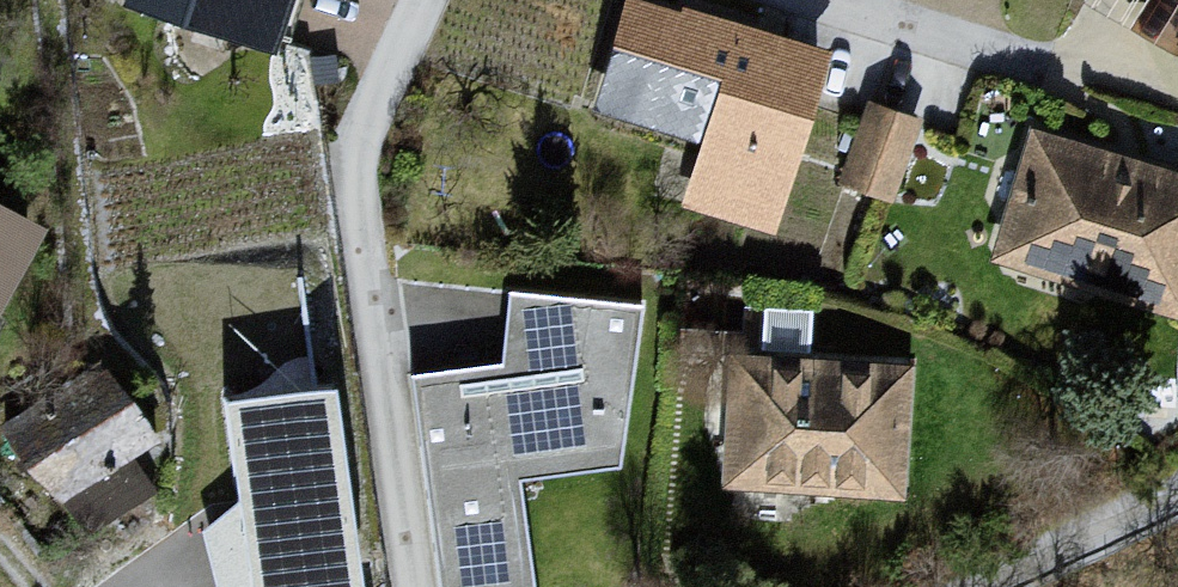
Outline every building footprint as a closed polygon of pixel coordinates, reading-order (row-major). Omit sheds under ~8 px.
[(141,5),(278,44),(291,0),(142,0),(141,5)] [(828,66),(628,5),(600,96),(722,133),(701,199),(780,223),(828,66)] [(867,94),(836,179),(893,199),(922,114),(867,94)] [(1036,136),(1003,263),(1177,308),(1177,172),(1036,136)] [(0,202),(0,298),(41,225),(0,202)] [(508,301),(503,375),(410,386),(443,586),(541,586),(529,491),(624,480),(645,313),(508,301)] [(932,363),(735,355),(730,484),(931,494),(932,363)] [(160,438),(113,372),(8,430),(100,528),(156,490),(131,457),(160,438)] [(229,405),(252,586),(362,586),(337,391),(229,405)]
